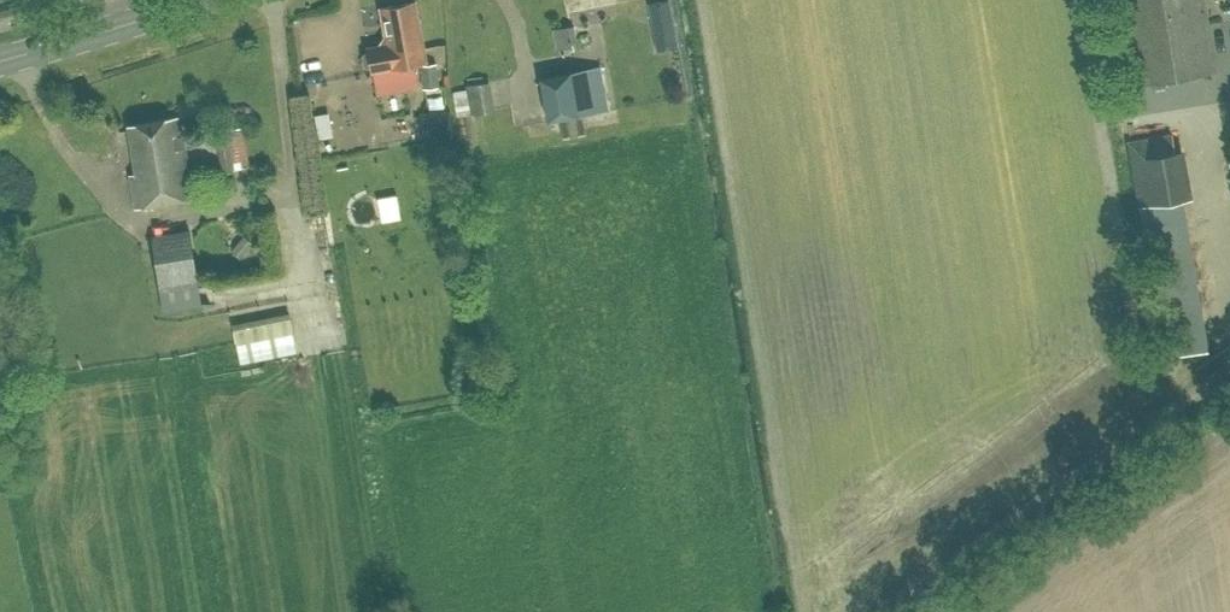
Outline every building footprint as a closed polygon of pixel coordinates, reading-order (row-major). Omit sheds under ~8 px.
[(570,8),(608,0),(568,0),(570,8)] [(667,0),(646,4),(655,52),(676,48),(667,0)] [(1138,86),(1215,73),(1204,0),(1124,0),(1138,86)] [(410,53),(424,50),(414,1),(380,7),(386,36),(377,48),(366,50),(366,53),(361,56),(363,66),(369,68),(370,71),(412,64),(410,53)] [(575,45),(570,26),(549,31),(554,50),(575,45)] [(438,88),(436,64),(419,65),(420,90),(438,88)] [(606,110),(599,67),(540,77),(548,120),(606,110)] [(493,111),(487,83),(463,88),(463,92),(449,94),(454,119),(493,111)] [(450,139),(447,111),(416,115),(419,143),(450,139)] [(195,197),(179,116),(127,125),(135,173),(129,174),(135,208),(195,197)] [(247,159),(240,127),(212,132),(219,165),(247,159)] [(1173,149),(1170,135),(1127,142),(1140,219),(1183,212),(1181,196),(1192,194),(1184,147),(1173,149)] [(1198,352),(1176,221),(1141,227),(1164,358),(1198,352)] [(200,306),(189,230),(150,235),(161,312),(200,306)] [(244,233),(230,249),(249,265),(263,249),(244,233)] [(294,352),(286,315),(231,327),(238,363),(294,352)] [(1197,370),(1177,377),(1182,391),(1202,384),(1197,370)]
